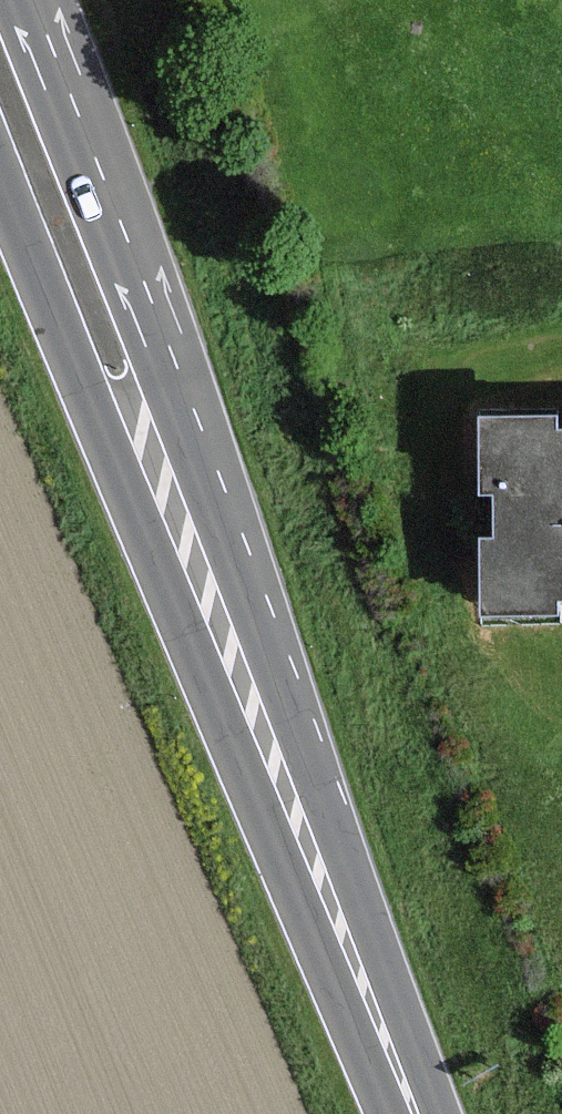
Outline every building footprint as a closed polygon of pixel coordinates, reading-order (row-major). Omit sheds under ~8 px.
[(557,430),(557,414),(490,415),(491,487),(506,487),(507,539),(492,539),(492,609),(561,608),(561,594),(561,430),(557,430)]
